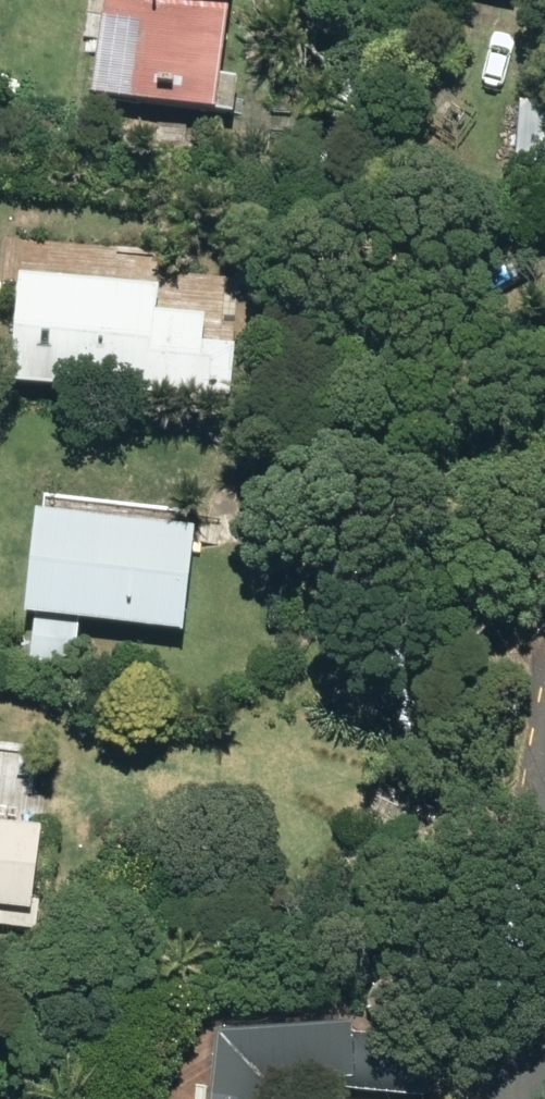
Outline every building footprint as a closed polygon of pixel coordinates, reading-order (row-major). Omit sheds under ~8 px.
[(82,99),(202,112),(215,0),(94,0),(82,99)] [(210,77),(206,112),(222,114),(227,79),(210,77)] [(223,399),(225,348),(194,346),(196,315),(146,313),(147,284),(7,274),(0,384),(0,385),(223,399)] [(14,615),(173,630),(182,527),(24,512),(14,615)] [(24,663),(67,667),(69,627),(26,623),(24,663)] [(0,826),(0,909),(23,911),(32,829),(0,826)] [(0,913),(0,928),(29,931),(30,916),(0,913)] [(422,1045),(204,1035),(199,1098),(257,1098),(258,1089),(419,1096),(422,1045)]
